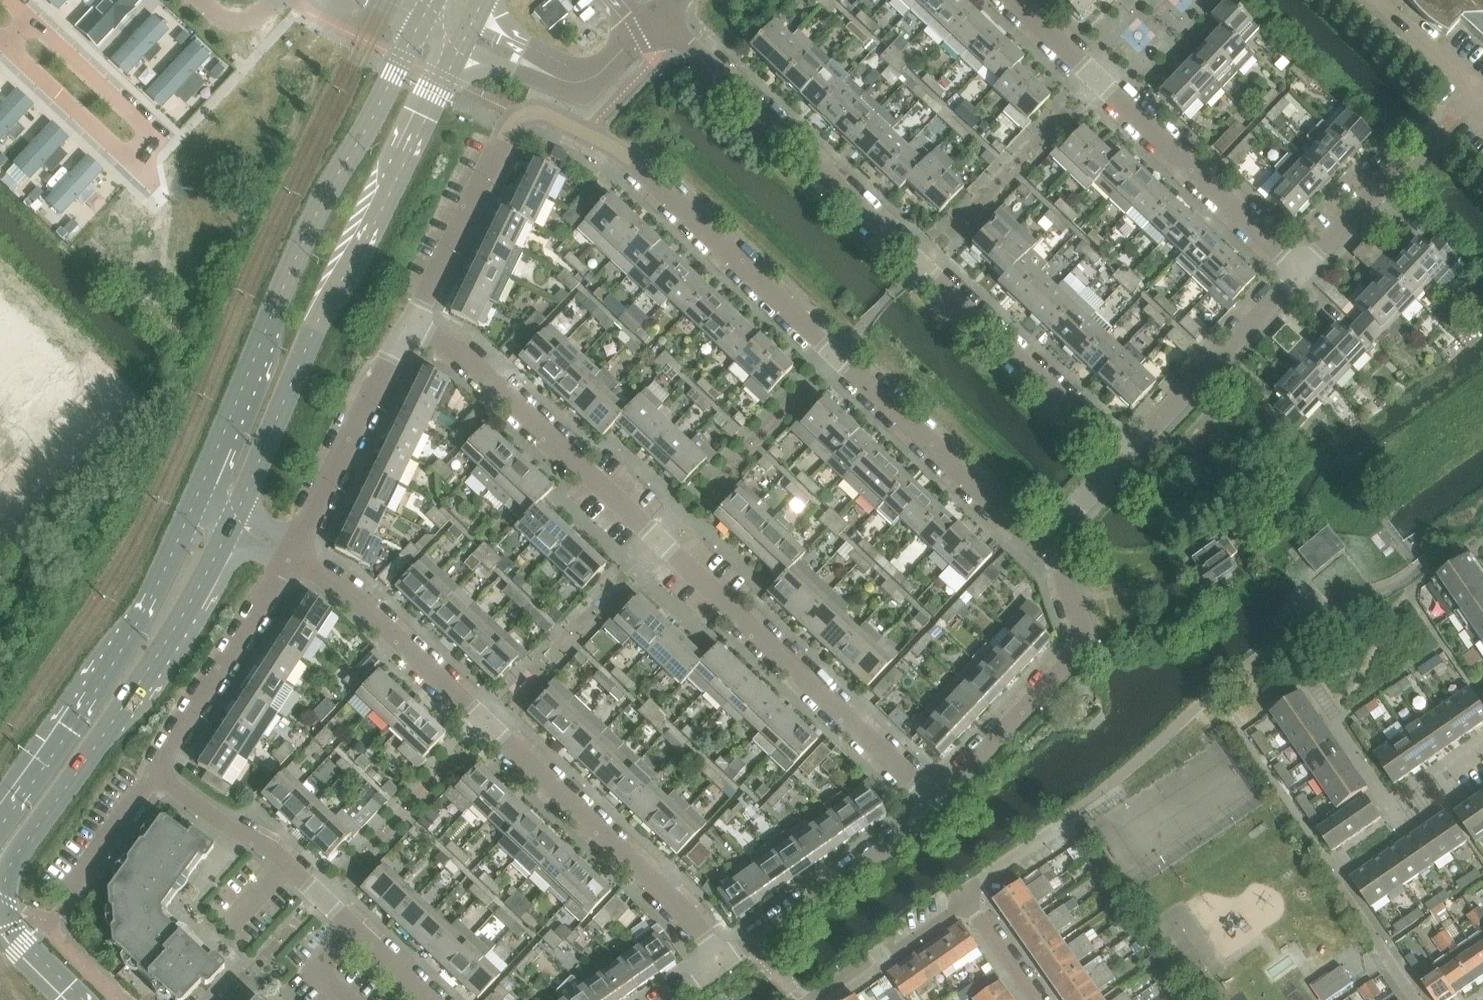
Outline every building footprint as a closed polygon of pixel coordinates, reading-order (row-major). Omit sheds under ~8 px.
[(75,25),(98,46),(141,0),(99,0),(75,25)] [(568,15),(555,0),(548,0),(534,12),(549,31),(568,15)] [(836,9),(827,0),(821,7),(830,15),(836,9)] [(953,0),(921,0),(917,4),(911,11),(927,27),(953,0)] [(944,43),(973,12),(960,0),(953,0),(927,27),(944,43)] [(1079,19),(1096,2),(1093,0),(1059,0),(1079,19)] [(1221,28),(1253,57),(1250,53),(1264,38),(1257,31),(1258,30),(1227,0),(1211,18),(1221,28)] [(1407,1),(1411,8),(1415,13),(1419,17),(1424,22),(1428,26),(1433,29),(1439,33),(1446,36),(1457,24),(1482,46),(1482,0),(1407,0),(1407,1)] [(154,12),(110,58),(127,74),(171,28),(154,12)] [(855,18),(864,27),(870,21),(861,12),(855,18)] [(944,43),(960,58),(989,28),(973,12),(944,43)] [(864,27),(873,36),(879,29),(870,21),(864,27)] [(766,64),(791,39),(773,22),(749,48),(766,64)] [(845,29),(854,38),(860,32),(851,23),(845,29)] [(977,74),(984,67),(1006,43),(989,28),(960,58),(977,74)] [(1206,44),(1237,74),(1253,57),(1221,28),(1206,44)] [(791,39),(766,64),(783,80),(807,54),(814,46),(798,31),(791,39)] [(184,32),(176,41),(181,46),(190,37),(184,32)] [(863,46),(869,40),(860,32),(854,38),(863,46)] [(194,38),(146,90),(162,106),(175,92),(186,102),(206,80),(196,71),(212,54),(194,38)] [(993,89),(994,90),(1016,66),(1023,59),(1006,43),(984,67),(1000,82),(993,89)] [(1190,60),(1222,90),(1237,74),(1206,44),(1190,60)] [(891,46),(888,49),(886,52),(895,61),(901,55),(891,46)] [(880,59),(889,67),(895,61),(886,52),(880,59)] [(824,70),(807,54),(783,80),(799,95),(824,70)] [(910,63),(901,55),(895,61),(904,69),(910,63)] [(1174,77),(1198,99),(1206,107),(1222,90),(1190,60),(1174,77)] [(898,76),(902,72),(904,69),(895,61),(889,67),(898,76)] [(824,70),(799,95),(816,111),(848,77),(831,62),(824,70)] [(219,64),(210,73),(216,79),(225,70),(219,64)] [(1289,71),(1298,80),(1304,73),(1295,64),(1289,71)] [(994,90),(1010,105),(1033,82),(1016,66),(994,90)] [(1313,82),(1304,73),(1298,80),(1307,88),(1313,82)] [(927,75),(921,81),(931,90),(937,83),(927,75)] [(833,127),(857,101),(865,93),(848,77),(816,111),(833,127)] [(1198,99),(1174,77),(1158,94),(1182,116),(1198,99)] [(1023,132),(1031,123),(1028,121),(1050,98),(1033,82),(1010,105),(1003,113),(1023,132)] [(931,90),(940,98),(946,92),(937,83),(931,90)] [(911,92),(920,101),(926,94),(917,86),(911,92)] [(0,105),(0,138),(33,102),(17,87),(0,105)] [(1272,89),(1263,98),(1270,104),(1278,95),(1272,89)] [(857,101),(833,127),(849,142),(881,109),(865,93),(857,101)] [(929,109),(935,103),(926,94),(920,101),(929,109)] [(1255,107),(1261,113),(1270,104),(1263,98),(1255,107)] [(1283,99),(1274,109),(1281,115),(1289,105),(1283,99)] [(954,112),(964,122),(970,115),(976,109),(966,100),(954,112)] [(1289,105),(1281,115),(1287,121),(1296,112),(1289,105)] [(881,109),(849,142),(866,158),(890,133),(898,124),(881,109)] [(1272,124),(1281,115),(1274,109),(1266,118),(1272,124)] [(1330,130),(1354,153),(1370,136),(1346,113),(1330,130)] [(979,123),(970,115),(964,122),(973,130),(979,123)] [(944,123),(954,132),(960,126),(950,117),(944,123)] [(1278,130),(1286,122),(1280,117),(1273,124),(1278,130)] [(52,120),(14,160),(30,176),(44,161),(52,169),(69,151),(61,144),(70,136),(52,120)] [(1237,122),(1230,129),(1238,137),(1245,130),(1237,122)] [(1315,147),(1339,169),(1354,153),(1330,130),(1321,122),(1306,138),(1315,147)] [(963,141),(969,134),(960,126),(954,132),(963,141)] [(1070,175),(1099,144),(1082,128),(1060,151),(1057,148),(1050,156),(1070,175)] [(1230,129),(1214,146),(1222,154),(1238,137),(1230,129)] [(906,148),(890,133),(866,158),(882,174),(906,148)] [(1258,143),(1250,134),(1243,142),(1251,150),(1258,143)] [(906,148),(882,174),(899,190),(906,183),(938,149),(937,148),(930,155),(914,140),(906,148)] [(991,147),(1000,156),(1006,149),(997,141),(991,147)] [(1235,167),(1251,150),(1243,142),(1227,159),(1235,167)] [(1086,190),(1115,159),(1099,144),(1070,175),(1086,190)] [(1315,147),(1299,163),(1323,186),(1339,169),(1315,147)] [(555,148),(551,157),(564,164),(569,155),(555,148)] [(922,198),(946,173),(954,164),(938,149),(906,183),(922,198)] [(996,160),(987,151),(981,158),(990,166),(996,160)] [(60,213),(103,167),(88,152),(44,198),(60,213)] [(539,152),(535,160),(544,165),(548,156),(539,152)] [(1116,192),(1138,168),(1121,152),(1115,159),(1086,190),(1087,191),(1093,184),(1109,199),(1116,192)] [(0,159),(0,170),(8,161),(3,156),(0,159)] [(518,186),(547,200),(560,173),(535,161),(526,179),(522,177),(518,186)] [(1299,163),(1283,180),(1307,202),(1323,186),(1299,163)] [(15,166),(10,170),(18,177),(22,173),(15,166)] [(1138,168),(1116,192),(1109,199),(1125,215),(1155,184),(1138,168)] [(946,173),(922,198),(939,214),(963,189),(946,173)] [(1265,200),(1268,197),(1291,219),(1307,202),(1283,180),(1276,173),(1257,193),(1265,200)] [(1026,181),(1036,189),(1042,183),(1032,174),(1026,181)] [(1149,224),(1171,200),(1155,184),(1125,215),(1142,231),(1149,224)] [(1031,194),(1022,185),(1016,191),(1025,200),(1031,194)] [(547,200),(518,186),(513,195),(517,197),(511,209),(509,213),(527,222),(527,223),(534,226),(547,200)] [(29,197),(29,198),(32,200),(35,203),(43,194),(38,189),(29,197)] [(569,211),(578,220),(598,199),(589,190),(569,211)] [(609,196),(585,222),(578,229),(595,245),(602,238),(626,212),(609,196)] [(1060,200),(1054,207),(1063,215),(1069,208),(1060,200)] [(1171,200),(1149,224),(1142,231),(1159,247),(1166,239),(1188,216),(1171,200)] [(35,213),(41,207),(36,202),(30,209),(35,213)] [(988,261),(1012,235),(1020,227),(1000,208),(992,217),(994,220),(971,245),(988,261)] [(1078,217),(1069,208),(1063,215),(1072,224),(1078,217)] [(514,248),(527,223),(527,222),(509,213),(502,209),(493,227),(489,225),(485,234),(514,248)] [(578,220),(569,211),(562,219),(571,227),(578,220)] [(1043,217),(1052,226),(1058,219),(1049,211),(1043,217)] [(626,212),(602,238),(595,245),(612,261),(632,239),(643,228),(626,212)] [(1166,239),(1182,255),(1204,231),(1188,216),(1166,239)] [(1062,235),(1068,228),(1058,219),(1052,226),(1062,235)] [(72,221),(64,231),(66,233),(70,236),(78,227),(72,221)] [(998,283),(1029,251),(1036,243),(1020,227),(1012,235),(988,261),(1004,276),(997,283),(998,283)] [(628,276),(659,244),(643,228),(632,239),(612,261),(628,276)] [(1093,231),(1087,238),(1096,246),(1102,240),(1093,231)] [(1204,231),(1182,255),(1175,262),(1192,278),(1221,247),(1204,231)] [(476,262),(511,279),(523,253),(514,248),(485,234),(481,243),(485,245),(476,262)] [(1402,255),(1431,283),(1446,267),(1450,270),(1459,260),(1439,241),(1430,250),(1417,239),(1402,255)] [(1111,249),(1102,240),(1096,246),(1105,255),(1111,249)] [(1076,249),(1086,257),(1092,251),(1083,242),(1076,249)] [(652,285),(676,259),(659,244),(628,276),(645,292),(652,285)] [(1208,294),(1238,263),(1221,247),(1192,278),(1208,294)] [(1029,251),(998,283),(1015,299),(1039,274),(1047,265),(1031,249),(1029,251)] [(1095,266),(1101,260),(1092,251),(1086,257),(1095,266)] [(573,268),(579,262),(570,253),(564,260),(573,268)] [(1415,300),(1431,283),(1402,255),(1393,265),(1381,253),(1374,260),(1415,300)] [(676,259),(652,285),(645,292),(661,308),(668,300),(692,275),(676,259)] [(1399,316),(1415,300),(1374,260),(1366,269),(1378,280),(1370,289),(1399,316)] [(511,279),(476,262),(468,278),(464,276),(459,286),(489,300),(498,305),(511,279)] [(573,268),(582,277),(588,271),(579,262),(573,268)] [(1208,294),(1228,312),(1236,304),(1233,302),(1255,279),(1238,263),(1208,294)] [(1123,265),(1120,269),(1118,271),(1127,280),(1133,274),(1123,265)] [(564,286),(573,277),(565,269),(556,279),(564,286)] [(1112,278),(1121,286),(1127,280),(1118,271),(1112,278)] [(1055,289),(1039,274),(1015,299),(1031,315),(1055,289)] [(1142,282),(1133,274),(1127,280),(1136,289),(1142,282)] [(668,300),(685,316),(709,291),(692,275),(668,300)] [(580,284),(575,279),(573,277),(564,286),(572,293),(580,284)] [(1130,295),(1134,291),(1136,289),(1127,280),(1121,286),(1130,295)] [(1055,289),(1031,315),(1048,331),(1079,297),(1062,282),(1055,289)] [(451,314),(476,326),(489,300),(459,286),(455,295),(459,297),(451,314)] [(602,304),(608,298),(599,289),(593,296),(602,304)] [(1384,332),(1399,316),(1370,289),(1354,306),(1366,317),(1357,326),(1378,346),(1387,336),(1384,332)] [(685,316),(701,332),(725,306),(709,291),(685,316)] [(1159,294),(1153,300),(1162,309),(1168,303),(1159,294)] [(1079,297),(1048,331),(1064,346),(1096,313),(1079,297)] [(608,298),(602,304),(611,313),(617,306),(608,298)] [(592,315),(598,309),(589,300),(582,306),(592,315)] [(1177,311),(1168,303),(1162,309),(1171,318),(1177,311)] [(1143,311),(1152,320),(1158,313),(1149,305),(1143,311)] [(701,332),(718,347),(742,322),(725,306),(701,332)] [(598,309),(592,315),(601,324),(600,325),(607,332),(614,325),(598,309)] [(529,320),(538,328),(546,321),(536,312),(529,320)] [(1096,313),(1064,346),(1081,362),(1105,336),(1112,329),(1096,313)] [(1161,328),(1167,322),(1158,313),(1152,320),(1161,328)] [(1187,316),(1178,324),(1196,341),(1204,332),(1187,316)] [(509,340),(519,349),(538,328),(529,320),(509,340)] [(635,336),(641,329),(632,321),(626,327),(635,336)] [(718,347),(734,363),(759,338),(742,322),(718,347)] [(1369,356),(1378,346),(1357,326),(1349,335),(1337,324),(1320,341),(1350,369),(1365,353),(1369,356)] [(550,325),(518,358),(535,374),(567,341),(550,325)] [(635,336),(644,344),(650,338),(641,329),(635,336)] [(1183,354),(1191,345),(1174,329),(1166,338),(1183,354)] [(625,346),(631,340),(622,331),(616,338),(625,346)] [(1121,352),(1105,336),(1081,362),(1097,377),(1121,352)] [(734,363),(751,379),(775,353),(759,338),(734,363)] [(1334,385),(1350,369),(1320,341),(1312,349),(1300,338),(1293,346),(1334,385)] [(631,340),(625,346),(634,355),(640,349),(631,340)] [(552,390),(576,364),(584,357),(567,341),(535,374),(552,390)] [(1121,352),(1097,377),(1114,393),(1138,368),(1145,360),(1128,345),(1121,352)] [(1319,402),(1334,385),(1293,346),(1285,354),(1297,365),(1289,374),(1319,402)] [(665,351),(659,358),(668,367),(675,360),(665,351)] [(775,353),(751,379),(744,386),(764,405),(772,397),(769,394),(792,369),(775,353)] [(576,364),(552,390),(569,406),(600,372),(584,357),(576,364)] [(659,358),(655,362),(653,364),(662,373),(668,367),(659,358)] [(677,376),(682,371),(684,369),(675,360),(668,367),(677,376)] [(411,395),(436,407),(449,381),(420,367),(419,368),(415,377),(419,379),(411,395)] [(671,382),(677,376),(668,367),(662,373),(671,382)] [(1138,368),(1114,393),(1131,409),(1155,384),(1138,368)] [(585,421),(609,396),(618,387),(620,385),(603,369),(600,372),(569,406),(585,421)] [(1319,402),(1289,374),(1273,391),(1285,402),(1276,412),(1297,432),(1307,421),(1303,418),(1319,402)] [(679,388),(685,382),(681,379),(676,385),(679,388)] [(702,379),(696,385),(705,394),(711,387),(702,379)] [(615,423),(615,424),(632,439),(656,413),(663,405),(662,404),(669,396),(655,382),(648,390),(646,389),(634,402),(626,411),(615,423)] [(602,437),(610,429),(615,424),(615,423),(626,411),(634,402),(618,387),(609,396),(585,421),(602,437)] [(720,396),(711,387),(705,394),(714,402),(720,396)] [(686,396),(695,405),(701,398),(692,390),(686,396)] [(436,407),(411,395),(403,412),(399,410),(394,419),(424,433),(436,407)] [(704,413),(710,407),(701,398),(695,405),(704,413)] [(810,449),(841,416),(824,400),(801,424),(798,421),(790,430),(810,449)] [(458,428),(467,437),(487,416),(477,407),(458,428)] [(672,429),(656,413),(632,439),(648,454),(672,429)] [(733,419),(742,428),(748,422),(739,413),(733,419)] [(841,416),(810,449),(827,464),(858,431),(841,416)] [(424,433),(394,419),(390,428),(394,430),(386,447),(411,459),(424,433)] [(738,433),(728,424),(722,430),(732,439),(738,433)] [(485,426),(461,452),(478,468),(502,442),(485,426)] [(467,437),(458,428),(450,436),(460,445),(467,437)] [(689,445),(672,429),(648,454),(665,470),(689,445)] [(850,473),(874,447),(858,431),(827,464),(843,480),(850,473)] [(705,462),(708,464),(716,456),(696,437),(689,445),(665,470),(682,486),(705,462)] [(502,442),(478,468),(471,475),(488,491),(519,458),(502,442)] [(411,459),(386,447),(378,464),(373,461),(369,471),(398,485),(411,459)] [(768,453),(777,462),(784,456),(774,447),(768,453)] [(874,447),(850,473),(843,480),(860,496),(867,488),(891,463),(874,447)] [(773,466),(764,457),(758,464),(767,473),(773,466)] [(505,506),(536,474),(519,458),(488,491),(505,506)] [(438,476),(447,466),(440,459),(431,469),(438,476)] [(891,463),(867,488),(860,496),(876,511),(883,504),(907,478),(891,463)] [(447,466),(438,476),(446,483),(455,474),(447,466)] [(398,485),(369,471),(364,480),(369,482),(361,499),(386,511),(398,485)] [(802,473),(795,479),(805,488),(811,481),(802,473)] [(539,504),(553,490),(536,474),(505,506),(521,522),(527,514),(528,515),(539,504)] [(907,478),(883,504),(876,511),(893,527),(900,520),(924,494),(907,478)] [(820,490),(811,481),(805,488),(814,496),(820,490)] [(785,490),(794,498),(800,492),(791,483),(785,490)] [(730,533),(755,507),(738,491),(713,517),(730,533)] [(803,507),(809,501),(800,492),(794,498),(803,507)] [(900,520),(916,535),(941,510),(924,494),(900,520)] [(386,511),(361,499),(353,515),(348,513),(344,523),(373,537),(373,536),(386,511)] [(531,545),(556,519),(539,504),(528,515),(527,514),(521,522),(514,528),(531,545)] [(433,524),(442,514),(434,507),(425,516),(433,524)] [(458,522),(464,515),(455,507),(449,513),(458,522)] [(771,523),(755,507),(730,533),(747,548),(771,523)] [(830,509),(824,515),(833,523),(839,517),(830,509)] [(916,535),(933,551),(957,525),(941,510),(916,535)] [(442,514),(433,524),(441,531),(449,522),(442,514)] [(464,515),(458,522),(467,530),(473,524),(464,515)] [(818,521),(827,530),(833,523),(824,515),(818,521)] [(849,526),(839,517),(833,523),(843,532),(849,526)] [(556,519),(531,545),(548,560),(572,535),(556,519)] [(373,537),(344,523),(339,532),(343,534),(335,551),(369,568),(382,541),(373,536),(373,537)] [(788,538),(771,523),(747,548),(764,564),(788,538)] [(837,539),(843,532),(833,523),(827,530),(837,539)] [(933,551),(950,567),(974,541),(957,525),(933,551)] [(454,526),(448,532),(457,541),(463,535),(454,526)] [(1326,528),(1298,552),(1297,552),(1299,554),(1315,573),(1344,549),(1326,528)] [(564,576),(589,550),(572,535),(548,560),(564,576)] [(804,554),(788,538),(764,564),(780,579),(804,554)] [(1196,572),(1207,587),(1233,569),(1228,560),(1237,554),(1225,539),(1216,545),(1217,546),(1195,561),(1200,569),(1196,572)] [(864,540),(858,546),(867,555),(873,548),(864,540)] [(967,583),(991,557),(974,541),(950,567),(967,583)] [(484,543),(478,549),(488,558),(493,552),(484,543)] [(413,560),(420,552),(411,544),(403,552),(406,553),(413,560)] [(882,557),(873,548),(867,555),(876,563),(882,557)] [(472,556),(481,565),(488,558),(478,549),(472,556)] [(589,550),(564,576),(581,592),(606,566),(589,550)] [(847,557),(856,566),(862,559),(853,551),(847,557)] [(384,572),(392,580),(393,581),(413,560),(406,553),(403,552),(384,572)] [(493,552),(488,558),(497,566),(502,560),(493,552)] [(780,579),(774,585),(767,593),(784,609),(816,576),(800,560),(805,555),(804,554),(780,579)] [(425,557),(395,588),(412,604),(442,573),(425,557)] [(1437,579),(1482,646),(1482,576),(1470,557),(1437,579)] [(490,573),(497,566),(488,558),(481,565),(490,573)] [(866,574),(872,568),(862,559),(856,566),(866,574)] [(975,601),(993,583),(1000,574),(991,566),(966,592),(975,601)] [(897,571),(891,578),(900,586),(906,580),(897,571)] [(442,573),(412,604),(429,621),(459,589),(442,573)] [(518,575),(512,581),(521,589),(527,583),(518,575)] [(816,576),(784,609),(800,625),(832,591),(816,576)] [(915,588),(906,580),(900,586),(909,595),(915,588)] [(880,588),(890,597),(896,591),(886,582),(880,588)] [(537,592),(527,583),(521,589),(531,599),(537,592)] [(510,600),(516,593),(508,586),(502,592),(510,600)] [(445,636),(468,612),(475,604),(459,589),(429,621),(445,636)] [(817,641),(841,615),(849,607),(832,591),(800,625),(817,641)] [(899,606),(905,599),(896,591),(890,597),(899,606)] [(516,593),(510,600),(521,610),(527,603),(516,593)] [(293,621),(317,636),(333,611),(306,594),(305,595),(305,594),(299,603),(304,605),(293,621)] [(924,609),(930,603),(922,595),(916,602),(924,609)] [(630,639),(655,613),(638,597),(613,622),(630,639)] [(965,606),(959,600),(950,609),(957,615),(965,606)] [(1011,635),(1035,657),(1051,640),(1034,624),(1043,615),(1028,601),(1003,628),(1011,635)] [(933,618),(939,612),(930,603),(924,609),(933,618)] [(468,612),(445,636),(461,651),(491,620),(475,604),(468,612)] [(547,614),(557,623),(563,617),(553,608),(547,614)] [(948,624),(957,615),(950,609),(941,618),(948,624)] [(647,654),(671,629),(655,613),(630,639),(647,654)] [(914,620),(923,629),(929,622),(920,614),(914,620)] [(858,631),(841,615),(817,641),(833,656),(858,631)] [(553,628),(543,618),(537,625),(546,634),(547,634),(553,628)] [(478,667),(501,643),(508,636),(491,620),(461,651),(478,667)] [(317,636),(293,621),(283,636),(279,633),(273,642),(301,660),(317,636)] [(850,672),(881,639),(864,624),(858,631),(833,656),(850,672)] [(647,654),(663,670),(688,644),(671,629),(647,654)] [(927,633),(919,642),(926,648),(934,639),(927,633)] [(1011,635),(995,651),(1019,674),(1035,657),(1011,635)] [(501,643),(478,667),(495,683),(517,660),(520,663),(528,654),(508,636),(501,643)] [(898,655),(881,639),(850,672),(867,688),(898,655)] [(301,660),(273,642),(268,651),(272,653),(262,669),(285,684),(301,660)] [(599,651),(589,642),(583,648),(592,657),(599,651)] [(919,642),(910,652),(916,658),(926,648),(919,642)] [(663,670),(680,685),(704,660),(688,644),(663,670)] [(972,661),(1003,691),(1019,674),(995,651),(988,644),(972,661)] [(717,646),(709,654),(704,660),(680,685),(681,686),(687,679),(703,694),(705,693),(710,687),(734,662),(717,646)] [(1482,660),(1475,649),(1463,657),(1471,668),(1482,660)] [(351,674),(360,683),(379,662),(370,653),(351,674)] [(588,662),(579,653),(573,659),(573,660),(582,668),(588,662)] [(1439,657),(1429,664),(1434,671),(1444,664),(1439,657)] [(964,684),(988,707),(1003,691),(972,661),(957,677),(964,684)] [(734,662),(710,687),(705,693),(721,708),(727,703),(751,677),(734,662)] [(1429,664),(1420,671),(1424,678),(1434,671),(1429,664)] [(620,683),(626,677),(617,668),(611,674),(620,683)] [(888,675),(897,684),(904,677),(894,668),(888,675)] [(242,690),(278,714),(294,690),(285,684),(262,669),(252,684),(248,681),(242,690)] [(378,672),(356,696),(373,712),(395,688),(378,672)] [(609,694),(615,687),(599,672),(593,678),(609,694)] [(360,683),(351,674),(343,682),(353,690),(360,683)] [(871,692),(881,701),(897,684),(888,675),(871,692)] [(626,677),(620,683),(629,692),(635,685),(626,677)] [(751,677),(727,703),(721,708),(738,724),(743,718),(767,693),(751,677)] [(544,730),(567,706),(574,698),(554,679),(546,688),(549,690),(527,713),(544,730)] [(1408,679),(1398,686),(1402,693),(1412,686),(1408,679)] [(964,684),(948,701),(972,724),(988,707),(964,684)] [(1398,686),(1388,693),(1392,699),(1402,693),(1398,686)] [(615,687),(609,694),(619,703),(625,696),(615,687)] [(395,688),(373,712),(389,728),(412,704),(395,688)] [(1455,700),(1476,730),(1482,725),(1482,706),(1471,689),(1455,700)] [(278,714),(242,690),(236,699),(240,701),(230,717),(262,738),(278,714)] [(743,718),(760,734),(784,709),(767,693),(743,718)] [(1272,713),(1284,730),(1313,709),(1302,693),(1272,713)] [(567,706),(544,730),(561,745),(591,714),(574,698),(567,706)] [(329,715),(336,708),(327,699),(319,707),(322,709),(329,715)] [(650,699),(644,706),(653,714),(659,708),(650,699)] [(1455,700),(1439,711),(1460,741),(1476,730),(1455,700)] [(948,701),(932,718),(956,740),(972,724),(948,701)] [(1376,701),(1366,707),(1371,714),(1381,707),(1376,701)] [(406,743),(428,719),(412,704),(389,728),(405,743),(406,743)] [(644,706),(639,710),(638,712),(647,720),(653,714),(644,706)] [(321,723),(329,715),(322,709),(319,707),(312,714),(321,723)] [(1366,707),(1356,714),(1361,721),(1371,714),(1366,707)] [(662,723),(666,719),(668,717),(659,708),(653,714),(662,723)] [(784,709),(760,734),(753,742),(769,757),(800,724),(784,709)] [(1313,709),(1284,730),(1295,746),(1325,725),(1313,709)] [(1439,711),(1423,722),(1443,752),(1460,741),(1439,711)] [(591,714),(561,745),(577,761),(607,729),(591,714)] [(656,729),(662,723),(653,714),(647,720),(656,729)] [(262,738),(230,717),(220,732),(216,730),(210,739),(238,757),(238,756),(246,762),(262,738)] [(956,740),(932,718),(916,735),(940,757),(956,740)] [(428,719),(406,743),(405,743),(398,750),(414,766),(412,768),(416,772),(426,761),(424,758),(445,735),(428,719)] [(330,732),(338,724),(333,720),(326,728),(330,732)] [(1423,722),(1407,733),(1427,763),(1443,752),(1423,722)] [(786,773),(817,741),(800,724),(769,757),(786,773)] [(1336,741),(1325,725),(1295,746),(1306,762),(1336,741)] [(687,726),(681,733),(690,741),(696,735),(687,726)] [(320,734),(329,742),(335,736),(330,732),(326,728),(320,734)] [(607,729),(577,761),(594,777),(624,745),(607,729)] [(1253,737),(1260,747),(1267,742),(1260,732),(1253,737)] [(1407,733),(1391,744),(1411,774),(1427,763),(1407,733)] [(329,742),(320,734),(314,740),(323,749),(329,742)] [(705,744),(696,735),(690,741),(699,750),(705,744)] [(671,744),(680,752),(686,746),(677,737),(671,744)] [(224,798),(232,787),(222,781),(238,757),(210,739),(205,747),(209,750),(198,766),(207,772),(200,782),(224,798)] [(1336,741),(1306,762),(1317,778),(1347,757),(1336,741)] [(286,742),(279,750),(282,752),(288,758),(296,751),(286,742)] [(1267,742),(1260,747),(1267,757),(1274,752),(1267,742)] [(1391,744),(1375,755),(1395,785),(1411,774),(1391,744)] [(624,745),(594,777),(610,792),(640,761),(624,745)] [(815,771),(831,753),(822,745),(805,763),(815,771)] [(702,761),(686,746),(680,752),(696,768),(702,761)] [(356,763),(362,757),(353,748),(346,755),(356,763)] [(281,766),(288,758),(282,752),(279,750),(272,757),(281,766)] [(362,757),(356,763),(365,772),(371,766),(362,757)] [(1347,757),(1317,778),(1328,794),(1358,773),(1347,757)] [(720,758),(714,764),(723,773),(729,766),(720,758)] [(345,774),(351,768),(342,759),(336,766),(345,774)] [(627,808),(649,784),(657,776),(640,761),(610,792),(627,808)] [(719,777),(710,769),(702,761),(696,768),(713,784),(719,777)] [(830,776),(837,769),(830,762),(823,770),(830,776)] [(808,778),(815,771),(805,763),(799,769),(808,778)] [(1275,768),(1282,778),(1289,773),(1282,763),(1275,768)] [(472,806),(495,782),(478,766),(455,790),(472,806)] [(738,775),(729,766),(723,773),(732,781),(738,775)] [(351,768),(345,774),(354,783),(361,776),(351,768)] [(284,772),(261,796),(278,812),(301,788),(284,772)] [(1289,773),(1282,778),(1289,788),(1296,783),(1289,773)] [(1358,773),(1328,794),(1339,810),(1369,789),(1358,773)] [(728,786),(719,777),(713,784),(722,792),(728,786)] [(848,801),(867,828),(886,814),(872,794),(879,789),(875,783),(869,778),(864,782),(867,787),(848,801)] [(495,782),(472,806),(489,822),(511,798),(495,782)] [(383,789),(392,798),(398,791),(389,783),(383,789)] [(666,800),(649,784),(627,808),(643,824),(666,800)] [(761,800),(770,791),(764,785),(755,794),(761,800)] [(790,791),(784,785),(775,794),(782,800),(790,791)] [(729,801),(736,793),(728,786),(722,792),(721,793),(729,801)] [(301,788),(278,812),(295,827),(317,803),(301,788)] [(666,800),(643,824),(660,839),(690,808),(673,792),(666,800)] [(829,814),(848,841),(867,828),(848,801),(842,792),(823,806),(829,814)] [(388,802),(379,794),(372,800),(381,808),(382,809),(388,802)] [(773,809),(782,800),(775,794),(766,803),(773,809)] [(1304,795),(1297,800),(1304,810),(1310,805),(1304,795)] [(1472,803),(1482,818),(1482,795),(1472,803)] [(1368,797),(1351,809),(1366,830),(1382,818),(1368,797)] [(505,837),(528,813),(511,798),(489,822),(505,837)] [(743,807),(737,801),(728,810),(735,816),(743,807)] [(312,843),(334,819),(317,803),(295,827),(312,843)] [(1456,814),(1477,844),(1482,839),(1482,818),(1472,803),(1456,814)] [(1310,805),(1304,810),(1310,820),(1317,815),(1310,805)] [(424,816),(434,825),(441,817),(432,808),(424,816)] [(677,856),(700,832),(707,824),(690,808),(660,839),(677,856)] [(1351,809),(1335,820),(1350,841),(1366,830),(1351,809)] [(726,825),(735,816),(728,810),(720,819),(726,825)] [(334,819),(312,843),(329,859),(350,836),(353,839),(361,830),(341,812),(334,819)] [(1448,812),(1431,823),(1452,853),(1468,842),(1448,812)] [(528,813),(505,837),(522,853),(544,829),(528,813)] [(829,814),(811,827),(829,854),(848,841),(829,814)] [(418,823),(427,831),(434,825),(424,816),(418,823)] [(202,860),(206,859),(214,849),(213,845),(193,831),(190,831),(187,835),(164,817),(160,818),(144,841),(140,842),(127,859),(127,863),(107,890),(109,906),(112,909),(113,925),(111,928),(112,943),(137,967),(137,971),(153,986),(157,986),(172,999),(186,999),(201,984),(205,987),(208,987),(225,969),(225,965),(215,956),(211,956),(167,914),(167,910),(187,882),(202,860)] [(792,840),(811,867),(829,854),(811,827),(806,820),(787,833),(792,840)] [(1335,820),(1319,831),(1333,852),(1350,841),(1335,820)] [(1431,823),(1415,834),(1436,864),(1452,853),(1431,823)] [(423,836),(414,827),(408,833),(417,842),(423,836)] [(538,868),(561,845),(544,829),(522,853),(515,860),(531,876),(538,868)] [(1415,834),(1399,845),(1420,875),(1436,864),(1415,834)] [(714,844),(705,835),(699,842),(708,850),(714,844)] [(792,840),(773,853),(792,880),(811,867),(792,840)] [(455,857),(461,851),(452,842),(446,849),(455,857)] [(691,869),(708,850),(699,842),(681,860),(691,869)] [(561,845),(538,868),(555,884),(577,860),(561,845)] [(1399,845),(1383,857),(1404,886),(1420,875),(1399,845)] [(461,851),(455,857),(464,866),(470,860),(461,851)] [(444,868),(451,862),(441,853),(435,859),(444,868)] [(773,853),(755,866),(773,893),(792,880),(773,853)] [(1383,857),(1367,868),(1388,898),(1404,886),(1383,857)] [(571,900),(594,876),(577,860),(555,884),(571,900)] [(451,862),(444,868),(454,877),(460,870),(451,862)] [(378,906),(400,882),(383,866),(361,889),(378,906)] [(755,866),(736,879),(755,906),(773,893),(755,866)] [(1367,868),(1351,879),(1372,909),(1388,898),(1367,868)] [(1478,870),(1468,877),(1472,884),(1482,877),(1478,870)] [(488,889),(494,882),(485,874),(479,880),(488,889)] [(581,924),(611,892),(594,876),(571,900),(564,908),(581,924)] [(1468,877),(1458,884),(1462,891),(1472,884),(1468,877)] [(994,901),(1005,916),(1049,885),(1044,878),(1028,889),(1022,882),(994,901)] [(755,906),(736,879),(717,893),(724,903),(721,905),(721,908),(727,916),(730,917),(732,915),(735,920),(755,906)] [(400,882),(378,906),(394,921),(417,897),(400,882)] [(494,882),(488,889),(497,897),(503,891),(494,882)] [(478,899),(484,893),(475,884),(469,891),(478,899)] [(1049,885),(1005,916),(1015,931),(1043,911),(1038,904),(1054,892),(1049,885)] [(1446,892),(1436,898),(1441,905),(1451,898),(1446,892)] [(484,893),(478,899),(487,908),(493,902),(484,893)] [(599,913),(608,922),(613,926),(629,909),(623,904),(616,896),(599,913)] [(411,937),(433,913),(417,897),(394,921),(411,937)] [(1436,898),(1426,905),(1431,912),(1441,905),(1436,898)] [(521,920),(527,914),(518,905),(512,911),(521,920)] [(1043,911),(1015,931),(1025,945),(1070,914),(1065,907),(1048,919),(1043,911)] [(1475,912),(1482,924),(1482,911),(1481,908),(1475,912)] [(1468,917),(1477,929),(1482,925),(1482,924),(1475,912),(1468,917)] [(433,913),(411,937),(427,953),(450,929),(433,913)] [(608,922),(599,913),(592,921),(601,929),(608,922)] [(1415,913),(1405,920),(1409,927),(1419,920),(1415,913)] [(527,914),(521,920),(530,929),(536,922),(527,914)] [(1070,914),(1025,945),(1035,960),(1063,940),(1058,933),(1075,921),(1070,914)] [(511,931),(517,924),(508,916),(502,922),(511,931)] [(1121,932),(1132,925),(1127,917),(1115,924),(1121,932)] [(444,968),(466,944),(475,936),(458,920),(450,929),(427,953),(444,968)] [(1405,920),(1395,927),(1399,934),(1409,927),(1405,920)] [(517,924),(511,931),(520,940),(526,933),(517,924)] [(944,936),(965,967),(972,962),(968,956),(979,948),(962,924),(944,936)] [(656,975),(663,971),(675,962),(672,957),(675,956),(675,953),(669,944),(666,943),(664,945),(657,936),(664,932),(657,925),(633,942),(637,949),(656,975)] [(542,940),(548,946),(557,936),(551,931),(542,940)] [(580,937),(574,931),(565,940),(572,946),(580,937)] [(1440,936),(1449,948),(1455,944),(1447,932),(1440,936)] [(1482,961),(1482,932),(1469,942),(1482,961)] [(466,944),(444,968),(460,984),(483,960),(491,951),(475,936),(466,944)] [(557,936),(548,946),(555,952),(563,942),(557,936)] [(944,936),(926,949),(942,973),(953,966),(957,972),(965,967),(944,936)] [(1063,940),(1035,960),(1046,974),(1090,943),(1085,936),(1069,948),(1063,940)] [(1440,936),(1434,940),(1443,952),(1449,948),(1440,936)] [(1146,947),(1141,940),(1133,946),(1138,952),(1146,947)] [(1453,953),(1474,984),(1482,978),(1482,961),(1469,942),(1453,953)] [(1090,943),(1046,974),(1056,989),(1084,969),(1079,962),(1095,951),(1090,943)] [(656,975),(637,949),(619,961),(638,988),(656,975)] [(932,980),(942,973),(926,949),(908,961),(929,992),(936,987),(932,980)] [(524,960),(530,967),(539,957),(532,951),(524,960)] [(1453,953),(1436,965),(1457,996),(1474,984),(1453,953)] [(1413,955),(1407,959),(1415,971),(1422,967),(1413,955)] [(1147,968),(1156,962),(1152,957),(1143,962),(1147,968)] [(483,960),(460,984),(477,999),(500,976),(483,960)] [(530,967),(524,960),(515,969),(521,975),(530,967)] [(600,975),(618,999),(621,999),(638,988),(619,961),(600,975)] [(908,961),(889,974),(906,998),(917,990),(922,997),(929,992),(908,961)] [(1056,989),(1064,999),(1071,999),(1111,972),(1106,965),(1089,977),(1084,969),(1056,989)] [(1425,984),(1424,985),(1435,999),(1451,999),(1457,996),(1436,965),(1419,976),(1425,984)] [(1313,987),(1322,999),(1330,999),(1354,984),(1342,967),(1313,987)] [(1165,977),(1159,968),(1150,974),(1157,983),(1165,977)] [(996,972),(988,978),(993,984),(1000,979),(996,972)] [(1116,980),(1111,972),(1071,999),(1102,999),(1104,999),(1099,991),(1116,980)] [(582,988),(590,999),(618,999),(600,975),(582,988)] [(582,988),(572,977),(557,992),(562,999),(590,999),(582,988)] [(1013,997),(1002,982),(977,999),(1008,999),(1013,997)] [(1366,987),(1373,997),(1379,992),(1372,982),(1366,987)] [(502,999),(503,999),(509,994),(500,986),(493,992),(502,999)] [(958,996),(961,999),(970,999),(979,994),(973,986),(958,996)] [(1359,991),(1366,999),(1368,999),(1373,997),(1366,987),(1359,991)] [(886,993),(891,999),(894,999),(899,996),(893,988),(886,993)]
